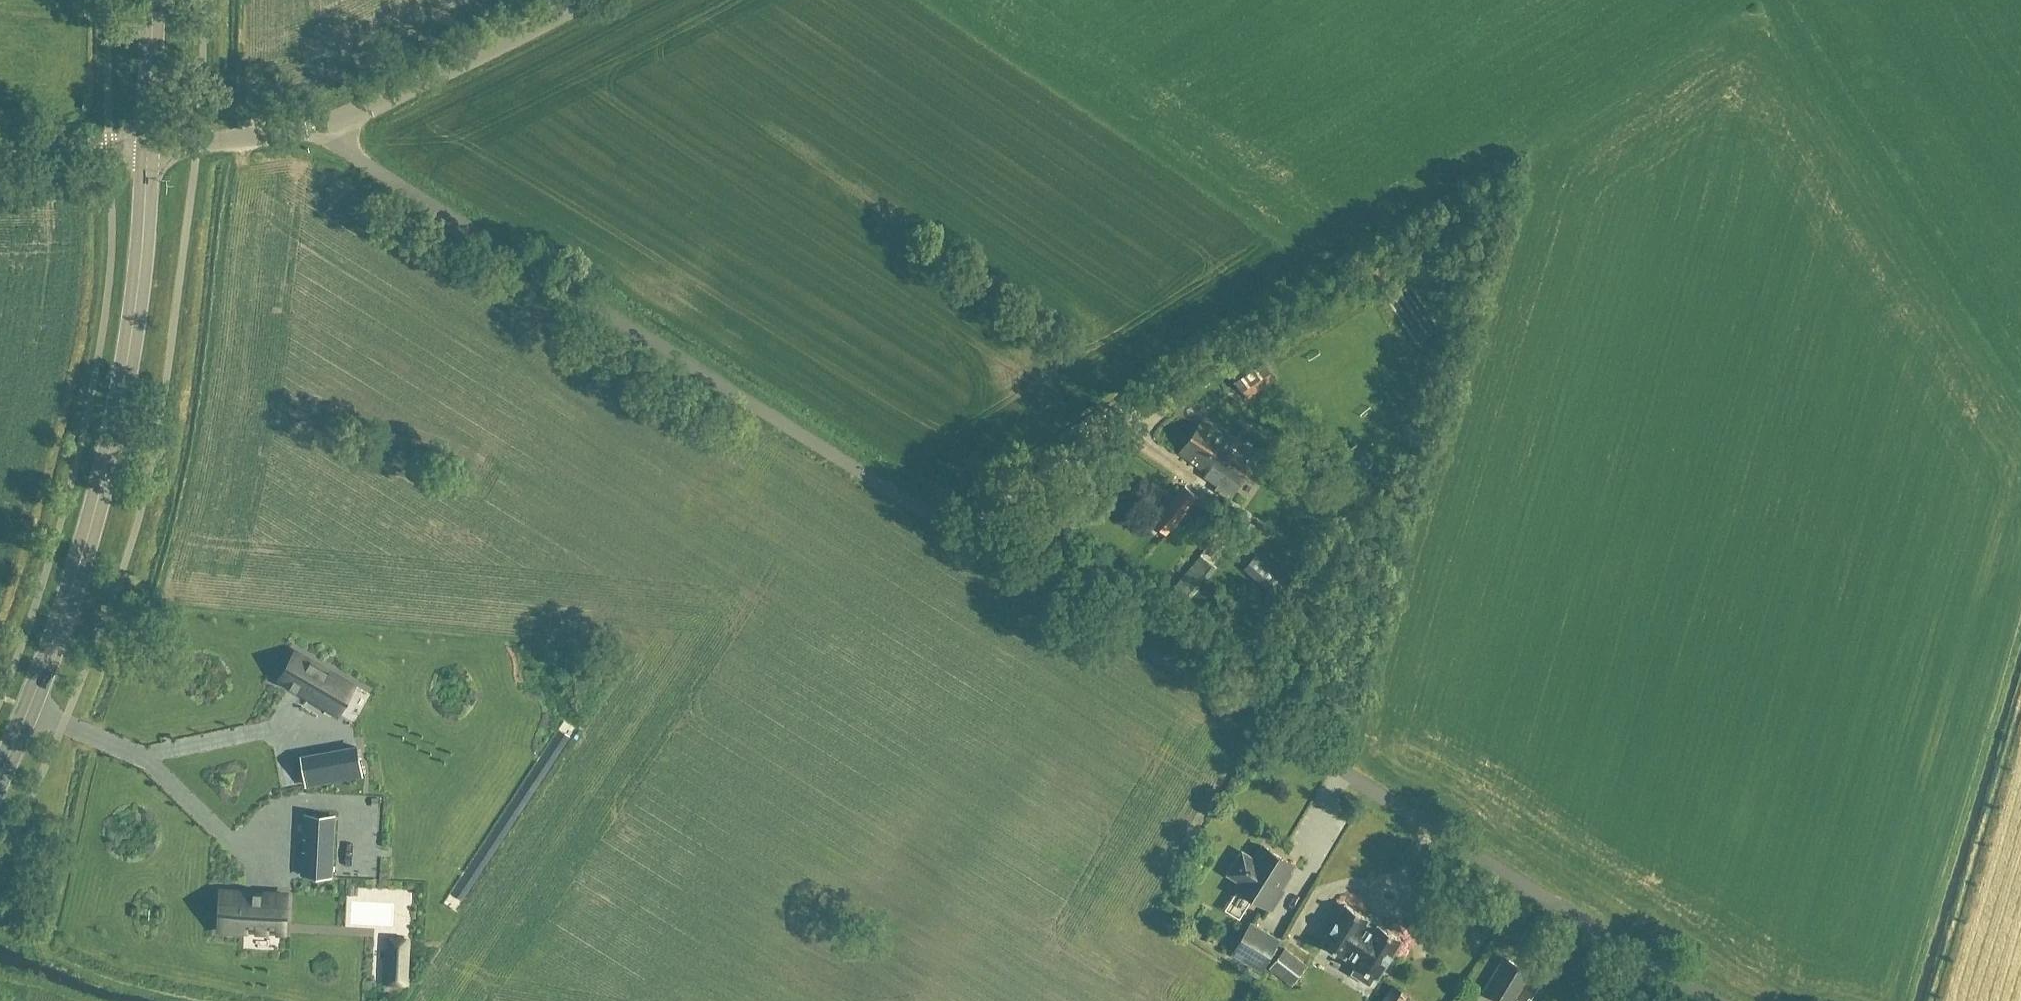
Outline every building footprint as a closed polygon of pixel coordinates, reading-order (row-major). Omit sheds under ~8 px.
[(1247,398),(1278,381),(1250,341),(1221,358),(1247,398)] [(1237,490),(1262,453),(1236,438),(1236,439),(1204,417),(1180,452),(1209,471),(1206,475),(1218,484),(1216,487),(1231,498),(1236,490),(1237,490)] [(1200,496),(1186,485),(1152,523),(1168,535),(1200,496)] [(1257,555),(1242,572),(1278,604),(1293,586),(1257,555)] [(1188,604),(1217,569),(1203,557),(1172,590),(1188,604)] [(296,653),(280,681),(290,686),(289,687),(290,688),(291,687),(297,690),(296,692),(297,692),(298,691),(324,706),(324,705),(338,713),(353,687),(339,679),(340,678),(296,653)] [(357,748),(301,757),(306,786),(362,776),(357,748)] [(303,852),(302,876),(331,877),(334,817),(305,815),(304,839),(307,839),(306,852),(303,852)] [(1255,891),(1251,898),(1272,911),(1283,892),(1278,888),(1293,865),(1264,847),(1255,861),(1246,855),(1240,857),(1231,871),(1232,877),(1255,891)] [(221,891),(219,930),(242,931),(242,924),(284,927),(286,895),(263,893),(263,892),(261,892),(261,893),(254,893),(254,892),(253,892),(253,893),(221,891)] [(1345,905),(1321,944),(1344,958),(1345,956),(1355,963),(1354,964),(1356,966),(1351,974),(1369,986),(1375,977),(1377,978),(1401,940),(1378,926),(1374,933),(1364,926),(1368,920),(1345,905)] [(1233,955),(1244,961),(1261,972),(1279,941),(1252,924),(1233,955)] [(387,963),(386,983),(406,984),(408,940),(391,940),(390,964),(387,963)] [(1292,986),(1307,967),(1284,950),(1270,969),(1292,986)] [(1529,998),(1520,993),(1531,974),(1506,959),(1486,991),(1501,1000),(1527,1000),(1529,998)] [(1394,984),(1384,1000),(1420,1000),(1394,984)]
